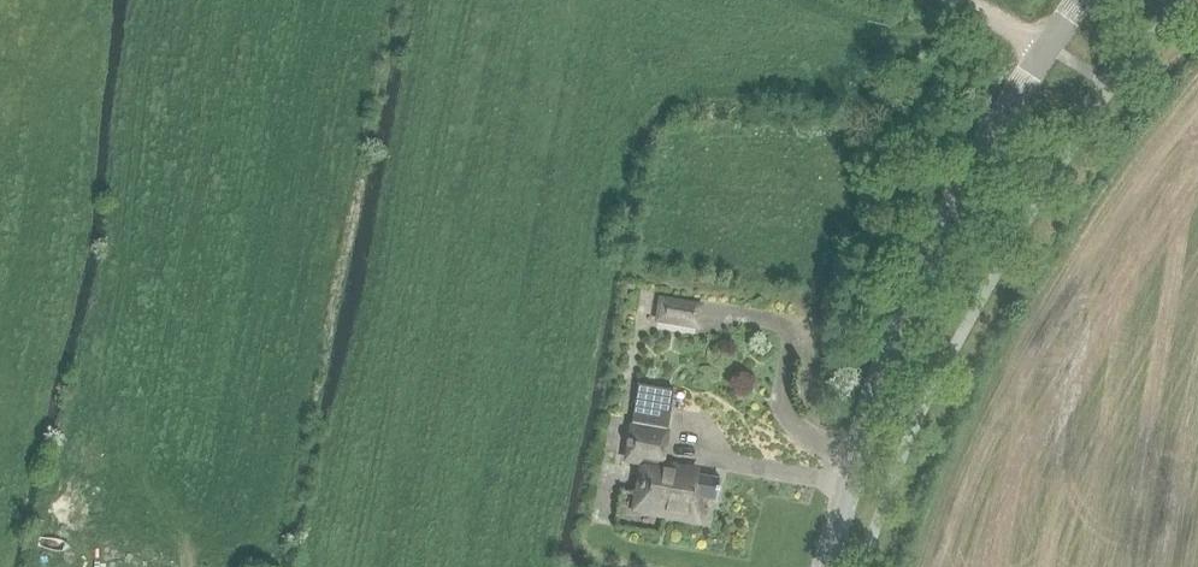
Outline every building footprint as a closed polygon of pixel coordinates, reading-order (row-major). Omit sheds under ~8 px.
[(703,304),(658,296),(653,323),(699,331),(703,304)] [(717,501),(720,480),(697,477),(698,472),(662,466),(666,435),(630,429),(625,462),(643,465),(636,512),(698,522),(702,499),(717,501)]
